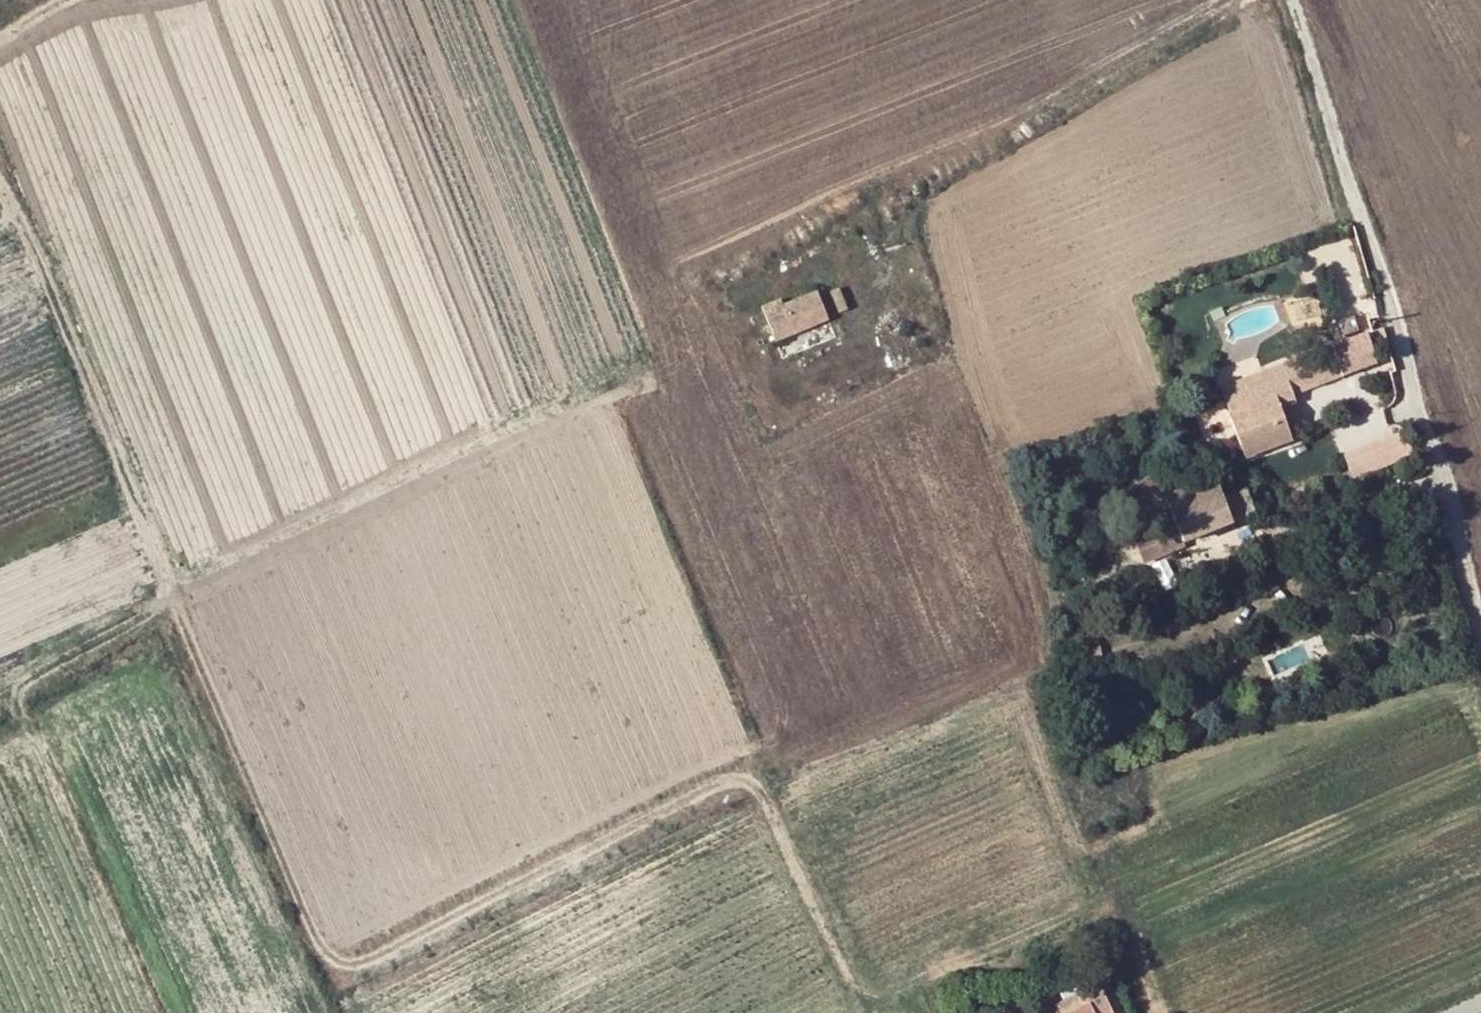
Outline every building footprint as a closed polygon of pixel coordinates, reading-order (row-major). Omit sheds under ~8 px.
[(769,322),(778,344),(828,321),(816,294),(784,307),(787,314),(769,322)] [(1377,367),(1362,325),(1262,370),(1273,395),(1227,415),(1245,462),(1293,442),(1283,412),(1298,405),(1295,396),(1341,375),(1344,381),(1377,367)] [(1273,395),(1262,370),(1217,389),(1227,415),(1273,395)] [(1356,478),(1410,456),(1399,431),(1346,453),(1356,478)] [(1223,501),(1215,479),(1143,507),(1150,524),(1171,515),(1183,545),(1255,514),(1246,492),(1223,501)] [(1089,655),(1075,659),(1079,675),(1093,671),(1089,655)] [(1049,996),(1056,1012),(1074,1005),(1067,989),(1049,996)] [(1091,1000),(1090,998),(1074,1005),(1056,1012),(1054,1012),(1096,1012),(1091,1000)]
